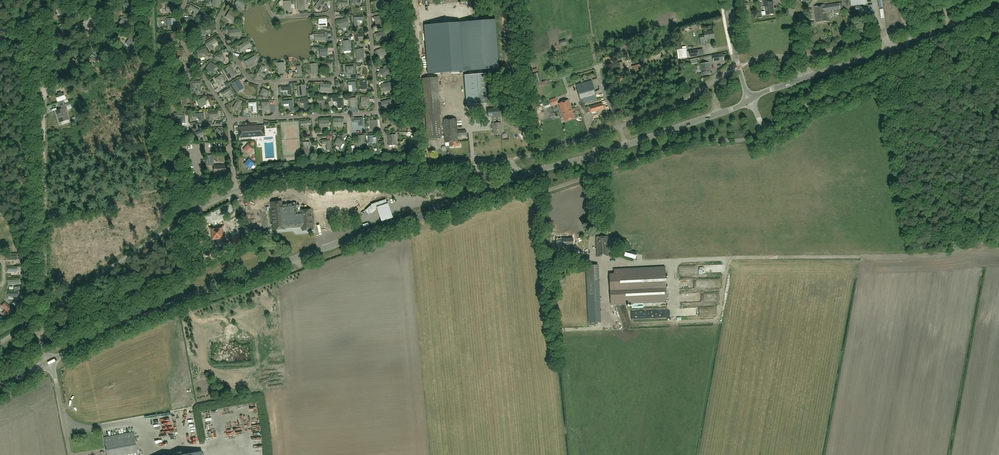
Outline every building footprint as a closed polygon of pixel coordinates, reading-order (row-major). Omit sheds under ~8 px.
[(130,10),(134,4),(127,0),(126,0),(122,5),(130,10)] [(320,9),(322,6),(323,6),(326,2),(323,0),(320,0),(316,6),(320,9)] [(384,0),(380,0),(376,1),(378,8),(386,6),(384,0)] [(765,7),(765,6),(767,15),(774,14),(773,6),(772,2),(770,2),(770,0),(764,0),(765,7)] [(825,5),(814,7),(816,23),(827,21),(826,12),(840,9),(839,3),(825,5)] [(65,5),(63,6),(57,9),(61,15),(68,11),(65,5)] [(199,10),(191,5),(189,9),(194,12),(192,15),(195,17),(199,10)] [(236,15),(230,11),(226,17),(232,21),(236,15)] [(204,21),(206,18),(211,21),(213,17),(205,12),(201,19),(204,21)] [(386,23),(384,15),(377,17),(378,24),(386,23)] [(121,17),(120,19),(121,20),(119,23),(125,27),(129,21),(121,17)] [(364,17),(354,17),(354,25),(357,25),(357,21),(364,21),(364,17)] [(349,25),(347,18),(340,20),(342,27),(349,25)] [(499,71),(495,23),(459,26),(463,74),(499,71)] [(60,37),(67,32),(63,26),(56,32),(60,37)] [(212,30),(211,27),(201,27),(202,35),(205,35),(205,31),(212,30)] [(387,38),(385,31),(378,33),(380,40),(387,38)] [(700,36),(700,39),(704,39),(714,38),(713,31),(703,32),(704,35),(700,36)] [(354,34),(355,41),(359,41),(358,37),(365,37),(365,33),(354,34)] [(138,43),(140,40),(133,35),(127,43),(129,45),(129,46),(132,49),(137,42),(138,43)] [(214,48),(211,45),(217,42),(215,38),(206,44),(210,50),(214,48)] [(239,47),(242,52),(250,47),(247,42),(244,44),(239,47)] [(110,44),(106,49),(112,55),(117,50),(110,44)] [(63,46),(55,51),(59,57),(66,52),(63,46)] [(388,54),(385,47),(378,50),(381,57),(388,54)] [(686,52),(686,48),(677,49),(678,59),(698,56),(697,50),(686,52)] [(199,51),(201,58),(208,56),(206,49),(199,51)] [(92,52),(91,54),(92,55),(90,58),(95,62),(99,57),(92,52)] [(218,63),(225,61),(222,54),(216,56),(218,63)] [(75,57),(69,63),(73,68),(80,62),(75,57)] [(252,67),(250,63),(256,60),(254,57),(245,62),(249,68),(252,67)] [(216,67),(210,63),(206,68),(212,73),(216,67)] [(325,67),(329,66),(329,73),(333,73),(332,63),(324,63),(325,67)] [(709,63),(700,64),(702,75),(710,74),(709,63)] [(266,74),(262,72),(265,67),(262,65),(257,74),(264,77),(266,74)] [(302,76),(301,66),(297,66),(297,73),(293,73),(294,77),(302,76)] [(392,72),(387,66),(381,71),(385,77),(392,72)] [(228,77),(234,73),(230,67),(224,70),(228,77)] [(541,82),(539,72),(533,74),(536,83),(541,82)] [(485,74),(466,75),(468,105),(488,103),(485,74)] [(225,81),(221,75),(215,79),(219,85),(225,81)] [(440,108),(439,102),(438,77),(423,78),(427,138),(440,137),(438,108),(440,108)] [(242,86),(238,80),(232,84),(236,90),(242,86)] [(576,85),(581,103),(596,98),(591,80),(576,85)] [(191,82),(191,90),(195,89),(194,85),(201,85),(201,81),(191,82)] [(348,86),(352,85),(352,92),(356,92),(356,82),(348,82),(348,86)] [(392,90),(391,83),(383,84),(385,91),(392,90)] [(299,96),(306,95),(305,87),(298,88),(299,96)] [(230,88),(221,93),(224,97),(229,93),(231,96),(234,95),(230,88)] [(267,98),(270,91),(263,88),(260,95),(267,98)] [(187,98),(177,98),(177,102),(183,102),(183,106),(187,105),(187,98)] [(206,105),(203,98),(197,101),(200,108),(206,105)] [(234,106),(238,108),(239,105),(242,107),(245,102),(239,98),(234,106)] [(334,102),(338,102),(338,108),(342,108),(341,98),(333,98),(334,102)] [(301,103),(305,103),(305,110),(309,109),(309,99),(301,100),(301,103)] [(317,103),(321,103),(321,109),(325,109),(325,99),(317,99),(317,103)] [(293,100),(283,101),(283,104),(289,104),(290,108),(293,108),(293,100)] [(393,106),(391,100),(383,102),(385,109),(393,106)] [(568,100),(558,103),(565,121),(574,118),(568,100)] [(249,106),(252,106),(253,112),(257,112),(256,102),(248,103),(249,106)] [(590,112),(604,108),(602,102),(588,106),(590,112)] [(59,117),(61,122),(70,119),(66,109),(68,109),(66,104),(60,106),(61,110),(57,111),(59,117)] [(500,108),(487,109),(488,117),(493,116),(501,116),(500,108)] [(208,113),(209,121),(212,121),(212,117),(218,116),(218,112),(208,113)] [(204,113),(194,113),(194,117),(200,117),(200,121),(204,121),(204,113)] [(363,118),(353,118),(353,122),(359,122),(359,126),(363,126),(363,118)] [(449,142),(449,147),(457,146),(460,146),(459,141),(458,141),(456,119),(444,119),(445,143),(449,142)] [(492,124),(493,128),(494,134),(502,134),(501,123),(492,124)] [(264,126),(241,127),(239,127),(239,138),(242,137),(256,136),(265,136),(265,132),(264,126)] [(184,138),(189,135),(185,128),(175,133),(177,138),(183,135),(184,138)] [(217,139),(223,133),(217,128),(211,134),(217,139)] [(204,129),(194,134),(196,138),(206,133),(204,129)] [(334,144),(340,148),(344,141),(338,137),(334,144)] [(322,144),(326,144),(327,150),(331,150),(330,140),(322,140),(322,144)] [(248,155),(254,149),(248,144),(243,150),(248,155)] [(249,158),(243,164),(249,169),(255,163),(249,158)] [(226,165),(214,165),(214,174),(226,173),(226,165)] [(365,210),(368,214),(376,208),(387,204),(386,199),(371,204),(371,205),(365,210)] [(282,205),(282,201),(271,203),(274,230),(285,229),(285,228),(293,227),(293,228),(302,227),(302,231),(313,229),(313,226),(314,226),(313,223),(312,223),(312,219),(313,219),(313,217),(312,217),(311,210),(300,211),(300,205),(296,206),(296,203),(282,205)] [(209,229),(211,242),(224,240),(223,226),(209,229)] [(232,245),(240,244),(239,236),(231,237),(232,245)] [(609,256),(607,236),(596,237),(597,256),(609,256)] [(586,266),(588,303),(600,302),(598,265),(586,266)] [(680,266),(679,272),(695,273),(695,275),(697,275),(697,267),(680,266)] [(642,293),(666,292),(665,268),(619,271),(618,271),(618,279),(619,293),(642,292),(642,293)] [(619,299),(620,305),(643,303),(642,296),(633,297),(633,298),(626,299),(619,299)] [(6,310),(2,313),(5,316),(12,310),(4,303),(1,306),(6,310)] [(194,397),(195,383),(187,383),(187,396),(194,397)] [(107,454),(138,454),(134,432),(104,438),(107,454)]
